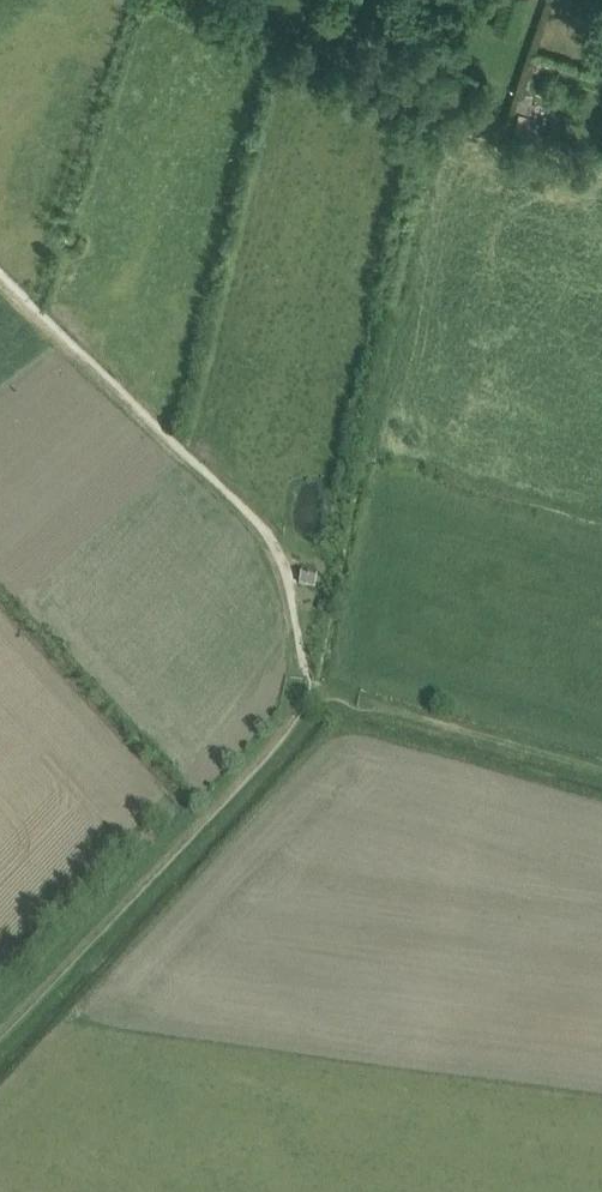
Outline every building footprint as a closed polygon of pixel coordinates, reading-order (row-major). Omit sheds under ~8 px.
[(516,110),(512,127),(528,131),(532,115),(516,110)] [(299,584),(316,587),(319,574),(302,571),(299,584)]
